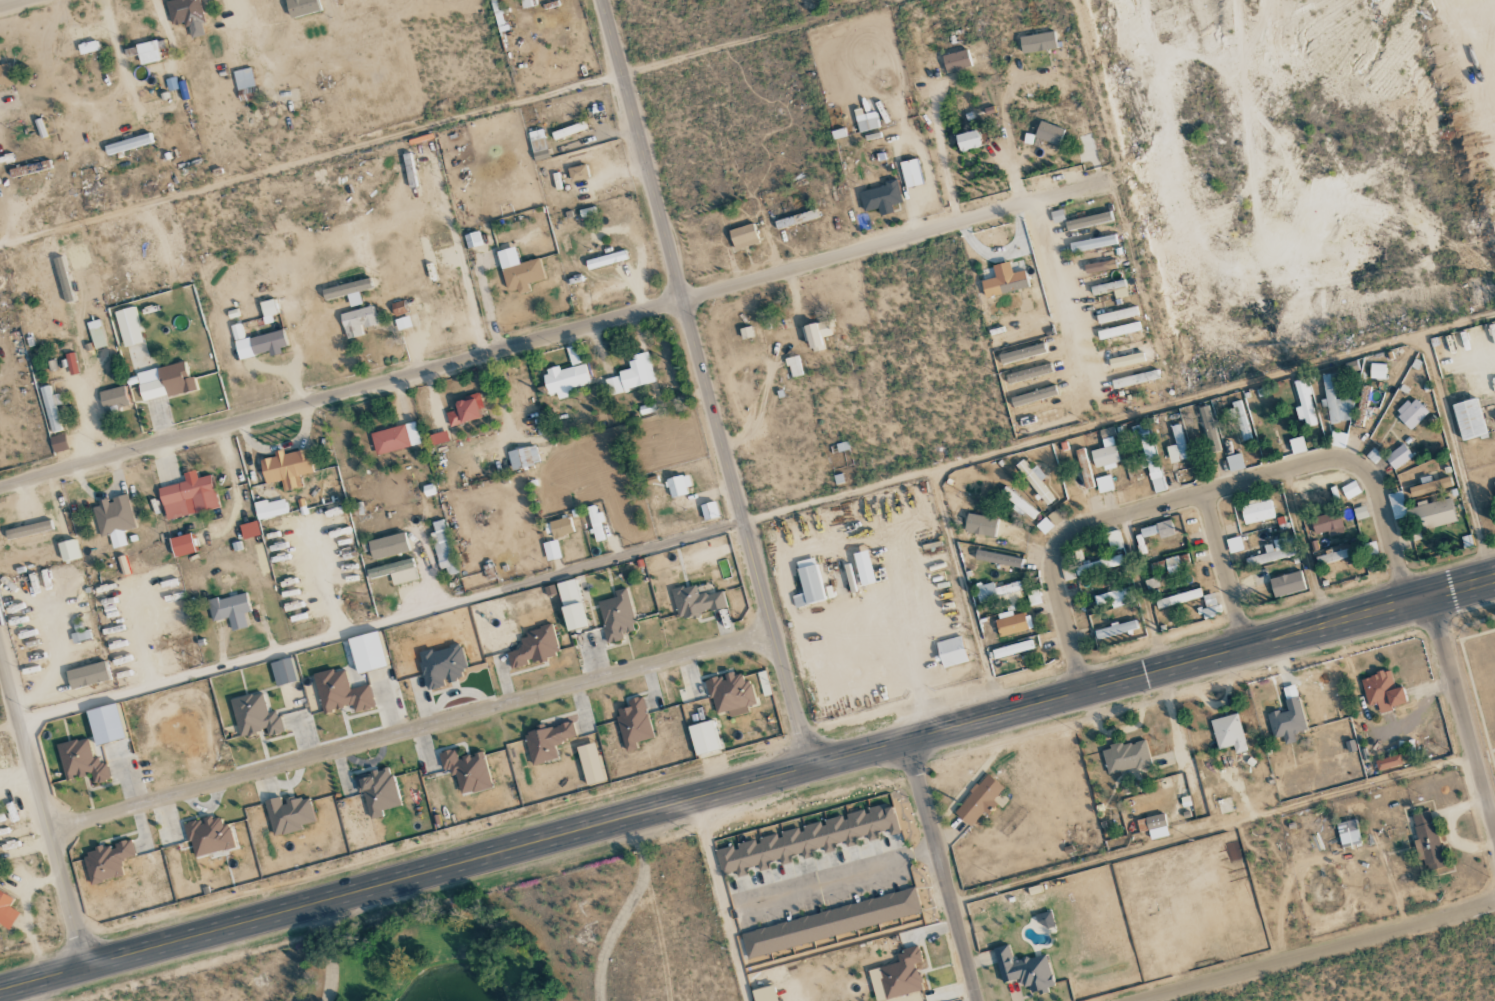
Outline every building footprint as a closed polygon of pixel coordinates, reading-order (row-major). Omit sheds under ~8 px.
[(166,0),(172,25),(186,21),(190,38),(207,34),(199,0),(167,0),(166,0)] [(290,18),(321,11),(319,0),(286,0),(290,18)] [(1056,49),(1054,32),(1019,36),(1021,53),(1056,49)] [(164,47),(163,39),(135,44),(139,65),(160,61),(158,48),(164,47)] [(97,51),(96,41),(78,44),(80,54),(97,51)] [(945,72),(970,67),(967,50),(942,55),(945,72)] [(8,64),(0,66),(0,86),(11,85),(8,64)] [(254,87),(251,68),(233,71),(237,91),(254,87)] [(880,128),(876,111),(863,114),(862,108),(854,110),(859,132),(880,128)] [(551,133),(554,141),(585,129),(582,121),(551,133)] [(1058,146),(1064,130),(1040,121),(1034,137),(1058,146)] [(959,152),(980,148),(977,131),(956,135),(959,152)] [(104,145),(107,155),(154,143),(151,133),(104,145)] [(900,162),(905,188),(922,185),(917,159),(900,162)] [(51,169),(50,161),(10,169),(12,177),(51,169)] [(568,168),(570,182),(588,178),(585,164),(568,168)] [(885,185),(858,192),(863,212),(902,202),(896,179),(884,182),(885,185)] [(774,221),(776,229),(818,218),(816,210),(774,221)] [(1064,221),(1062,210),(1051,212),(1053,223),(1064,221)] [(1065,222),(1067,231),(1113,220),(1111,211),(1065,222)] [(759,242),(752,223),(728,232),(735,251),(759,242)] [(464,234),(467,248),(482,245),(479,231),(464,234)] [(1118,243),(1115,234),(1069,244),(1071,253),(1118,243)] [(506,292),(517,289),(518,294),(529,291),(528,284),(544,280),(539,258),(519,263),(515,247),(497,251),(506,292)] [(585,259),(587,268),(627,261),(625,252),(585,259)] [(53,259),(64,303),(75,300),(63,256),(53,259)] [(1085,272),(1116,270),(1115,261),(1084,263),(1085,272)] [(992,265),(995,279),(981,281),(984,296),(1028,289),(1025,271),(1011,273),(1010,262),(992,265)] [(322,289),(324,300),(347,295),(350,307),(361,304),(358,291),(371,288),(369,279),(322,289)] [(1125,281),(1091,286),(1092,294),(1113,291),(1114,298),(1127,296),(1125,281)] [(271,315),(277,313),(273,299),(259,302),(265,324),(273,322),(271,315)] [(390,304),(394,317),(407,313),(404,300),(390,304)] [(339,315),(347,340),(363,335),(362,329),(381,323),(378,313),(374,314),(371,306),(339,315)] [(1096,316),(1098,324),(1137,315),(1135,306),(1096,316)] [(142,343),(135,307),(115,311),(122,347),(142,343)] [(394,319),(396,330),(411,327),(409,316),(394,319)] [(94,349),(106,346),(99,319),(87,322),(94,349)] [(824,350),(822,338),(834,335),(831,320),(803,326),(808,353),(824,350)] [(268,352),(268,354),(287,349),(282,329),(244,339),(240,324),(230,326),(239,359),(268,352)] [(1097,329),(1098,337),(1140,332),(1139,324),(1097,329)] [(754,337),(754,343),(761,343),(759,325),(739,327),(741,339),(754,337)] [(153,369),(147,342),(132,346),(133,350),(131,351),(133,357),(137,356),(138,360),(131,361),(134,373),(153,369)] [(1046,352),(1043,343),(999,355),(1002,365),(1046,352)] [(566,348),(572,367),(582,363),(576,345),(566,348)] [(66,354),(70,375),(78,373),(74,352),(66,354)] [(655,384),(649,354),(628,358),(630,369),(618,371),(620,376),(605,379),(608,394),(655,384)] [(786,358),(790,377),(802,375),(799,355),(786,358)] [(143,402),(197,390),(194,377),(188,378),(184,362),(136,374),(143,402)] [(1385,364),(1370,363),(1369,379),(1385,379),(1385,364)] [(590,383),(585,364),(559,370),(558,366),(542,370),(549,396),(557,394),(558,399),(569,396),(568,389),(590,383)] [(1006,372),(1008,382),(1053,375),(1051,365),(1006,372)] [(1159,377),(1157,369),(1112,381),(1114,389),(1159,377)] [(1321,376),(1326,407),(1327,407),(1330,424),(1355,420),(1351,396),(1337,399),(1333,374),(1321,376)] [(1294,381),(1300,406),(1297,407),(1302,428),(1317,424),(1306,379),(1294,381)] [(52,395),(49,385),(39,388),(52,433),(62,430),(55,405),(61,403),(58,394),(52,395)] [(1013,408),(1059,395),(1056,385),(1011,398),(1013,408)] [(1366,408),(1371,387),(1363,385),(1354,425),(1365,427),(1369,408),(1366,408)] [(104,415),(130,408),(124,386),(98,392),(104,415)] [(484,408),(480,394),(454,401),(456,410),(446,413),(450,427),(480,419),(477,409),(484,408)] [(1410,430),(1428,413),(1413,397),(1395,413),(1410,430)] [(1249,439),(1242,400),(1228,403),(1231,419),(1237,418),(1241,440),(1249,439)] [(1200,407),(1208,453),(1219,451),(1211,405),(1200,407)] [(1020,428),(1062,416),(1060,407),(1017,419),(1020,428)] [(420,444),(415,422),(370,433),(375,455),(420,444)] [(1166,490),(1146,423),(1131,427),(1134,436),(1136,435),(1146,467),(1154,493),(1166,490)] [(1166,447),(1170,463),(1188,459),(1180,424),(1171,426),(1175,445),(1166,447)] [(1095,470),(1119,464),(1110,430),(1100,432),(1104,447),(1090,451),(1095,470)] [(432,445),(449,441),(446,431),(429,435),(432,445)] [(1330,445),(1344,448),(1346,434),(1332,431),(1330,445)] [(54,454),(69,449),(65,434),(49,438),(54,454)] [(1292,454),(1306,451),(1302,437),(1289,440),(1292,454)] [(1413,457),(1403,444),(1384,457),(1394,470),(1413,457)] [(539,465),(536,446),(508,450),(510,469),(539,465)] [(260,460),(265,484),(281,481),(283,491),(302,487),(300,475),(312,473),(307,448),(276,455),(276,456),(260,460)] [(1375,464),(1382,456),(1373,448),(1366,456),(1375,464)] [(1225,457),(1229,472),(1244,468),(1240,453),(1225,457)] [(1055,499),(1041,481),(1046,477),(1036,466),(1031,470),(1023,460),(1015,466),(1047,505),(1055,499)] [(1079,460),(1080,478),(1089,478),(1089,460),(1079,460)] [(166,520),(219,508),(211,475),(198,478),(196,471),(184,473),(186,482),(158,488),(166,520)] [(688,473),(665,480),(670,499),(687,494),(685,487),(691,485),(688,473)] [(1097,493),(1113,491),(1111,476),(1096,477),(1097,493)] [(1410,496),(1452,486),(1450,478),(1408,487),(1410,496)] [(1360,492),(1354,480),(1340,488),(1347,500),(1360,492)] [(1006,489),(1008,491),(1004,495),(1014,505),(1011,507),(1022,516),(1025,513),(1033,520),(1038,514),(1008,487),(1006,489)] [(135,528),(127,495),(92,504),(101,537),(109,535),(113,548),(127,545),(123,531),(135,528)] [(288,513),(284,497),(254,504),(258,520),(288,513)] [(1240,504),(1244,525),(1274,517),(1270,499),(1261,501),(1261,499),(1240,504)] [(1455,523),(1451,499),(1412,506),(1417,530),(1455,523)] [(700,505),(704,521),(718,518),(715,502),(700,505)] [(600,522),(602,522),(598,505),(587,507),(595,542),(604,539),(600,522)] [(1341,529),(1338,512),(1311,517),(1313,534),(1341,529)] [(965,534),(995,537),(997,518),(967,515),(965,534)] [(1044,534),(1053,526),(1045,517),(1036,525),(1044,534)] [(12,524),(14,542),(55,536),(52,518),(12,524)] [(550,521),(553,538),(573,534),(570,518),(550,521)] [(458,573),(443,520),(432,523),(434,532),(430,533),(440,570),(445,568),(448,576),(458,573)] [(1174,535),(1170,520),(1139,529),(1141,538),(1158,533),(1159,539),(1174,535)] [(261,534),(257,521),(240,526),(244,539),(261,534)] [(1123,548),(1119,530),(1106,532),(1110,551),(1123,548)] [(170,539),(175,558),(196,552),(190,533),(170,539)] [(408,553),(405,534),(368,540),(371,559),(408,553)] [(1243,550),(1240,537),(1226,540),(1229,553),(1243,550)] [(79,558),(74,538),(57,543),(63,562),(79,558)] [(1288,538),(1263,544),(1266,553),(1246,559),(1248,567),(1293,555),(1288,538)] [(543,543),(546,560),(560,558),(558,541),(543,543)] [(874,583),(869,551),(854,553),(859,585),(874,583)] [(1348,559),(1346,551),(1315,556),(1317,564),(1348,559)] [(975,562),(1022,566),(1023,557),(976,552),(975,562)] [(1168,574),(1191,568),(1187,553),(1164,559),(1168,574)] [(1074,566),(1077,576),(1123,564),(1121,554),(1074,566)] [(393,585),(417,579),(412,558),(367,569),(369,579),(390,574),(393,585)] [(803,593),(792,596),(795,608),(825,600),(814,558),(795,562),(803,593)] [(1260,575),(1259,570),(1251,572),(1255,585),(1269,581),(1266,573),(1260,575)] [(1305,591),(1302,572),(1269,578),(1273,597),(1305,591)] [(1147,589),(1158,586),(1156,578),(1145,581),(1147,589)] [(580,602),(574,579),(556,584),(562,607),(580,602)] [(979,603),(1022,590),(1019,581),(995,588),(993,582),(975,587),(979,603)] [(678,619),(726,609),(722,591),(698,596),(696,585),(671,590),(678,619)] [(627,588),(614,591),(616,598),(598,601),(607,643),(624,640),(622,633),(635,630),(627,588)] [(1155,600),(1157,609),(1202,597),(1200,588),(1155,600)] [(1031,605),(1041,602),(1037,589),(1027,592),(1031,605)] [(1112,607),(1133,604),(1131,589),(1094,593),(1095,604),(1111,602),(1112,607)] [(212,621),(229,618),(231,630),(247,627),(244,612),(251,611),(246,592),(208,601),(212,621)] [(1000,637),(1031,628),(1027,612),(1013,615),(1012,611),(994,615),(1000,637)] [(1094,630),(1096,638),(1137,629),(1136,621),(1094,630)] [(552,627),(517,634),(521,650),(507,653),(511,669),(559,658),(552,627)] [(358,674),(387,666),(377,631),(341,642),(347,662),(354,660),(358,674)] [(968,661),(960,636),(935,643),(943,668),(968,661)] [(992,650),(995,659),(1034,648),(1032,640),(992,650)] [(419,654),(426,690),(446,686),(445,682),(467,678),(460,645),(419,654)] [(277,686),(297,681),(290,657),(270,663),(277,686)] [(111,679),(105,660),(66,671),(71,690),(111,679)] [(322,714),(348,708),(349,714),(375,709),(370,685),(350,690),(346,670),(333,673),(332,670),(314,674),(322,714)] [(1406,705),(1402,686),(1394,688),(1390,671),(1361,677),(1367,706),(1377,704),(1378,711),(1406,705)] [(714,715),(728,711),(729,717),(748,713),(746,706),(755,704),(750,680),(743,682),(741,672),(706,680),(714,715)] [(1307,729),(1294,684),(1282,688),(1287,708),(1266,714),(1273,738),(1282,736),(1284,744),(1295,741),(1293,733),(1307,729)] [(239,736),(266,730),(267,736),(283,733),(278,711),(267,713),(263,692),(231,699),(239,736)] [(643,697),(627,700),(629,707),(616,710),(625,752),(637,750),(636,742),(652,739),(643,697)] [(96,746),(125,737),(116,703),(86,711),(96,746)] [(1210,720),(1217,749),(1233,745),(1235,754),(1247,751),(1237,713),(1210,720)] [(687,727),(695,756),(719,749),(711,720),(687,727)] [(558,759),(554,744),(577,738),(573,722),(524,734),(532,766),(558,759)] [(57,744),(65,779),(91,774),(93,783),(110,779),(106,763),(100,764),(98,757),(93,758),(89,737),(57,744)] [(1102,749),(1107,774),(1150,765),(1145,740),(1102,749)] [(585,786),(603,783),(597,743),(578,746),(585,786)] [(482,752),(457,759),(454,748),(439,753),(443,770),(452,768),(459,796),(492,787),(482,752)] [(1378,771),(1403,763),(1400,754),(1375,761),(1378,771)] [(369,819),(383,816),(381,810),(399,806),(391,767),(354,776),(358,793),(363,792),(369,819)] [(954,813),(971,826),(983,811),(988,815),(996,804),(992,801),(1003,787),(986,774),(954,813)] [(264,801),(273,837),(303,830),(301,824),(315,821),(308,796),(283,802),(281,796),(264,801)] [(715,847),(722,875),(734,872),(735,877),(747,874),(746,868),(758,865),(759,871),(769,869),(767,862),(780,859),(781,865),(791,862),(789,856),(802,853),(803,858),(812,856),(811,850),(823,847),(824,853),(835,850),(833,844),(845,841),(846,847),(856,844),(855,838),(867,835),(868,838),(899,831),(893,806),(885,808),(715,847)] [(1443,867),(1431,810),(1411,815),(1423,871),(1443,867)] [(1138,832),(1148,830),(1149,839),(1168,835),(1164,813),(1136,819),(1138,832)] [(194,858),(235,847),(229,824),(222,826),(219,815),(201,820),(201,819),(185,823),(194,858)] [(1335,824),(1342,849),(1361,844),(1355,819),(1335,824)] [(123,876),(120,859),(135,856),(132,840),(83,850),(90,883),(123,876)] [(0,891),(0,924),(9,930),(19,912),(9,907),(13,899),(0,891)] [(922,916),(916,891),(741,930),(747,955),(922,916)] [(1053,924),(1050,911),(1036,914),(1039,927),(1053,924)] [(1002,982),(1020,978),(1022,987),(1029,985),(1031,994),(1054,988),(1046,954),(1012,962),(1008,944),(994,948),(1002,982)] [(868,970),(876,1000),(923,990),(917,964),(923,962),(919,947),(896,952),(899,963),(868,970)] [(754,1000),(778,1000),(773,985),(751,991),(754,1000)]
